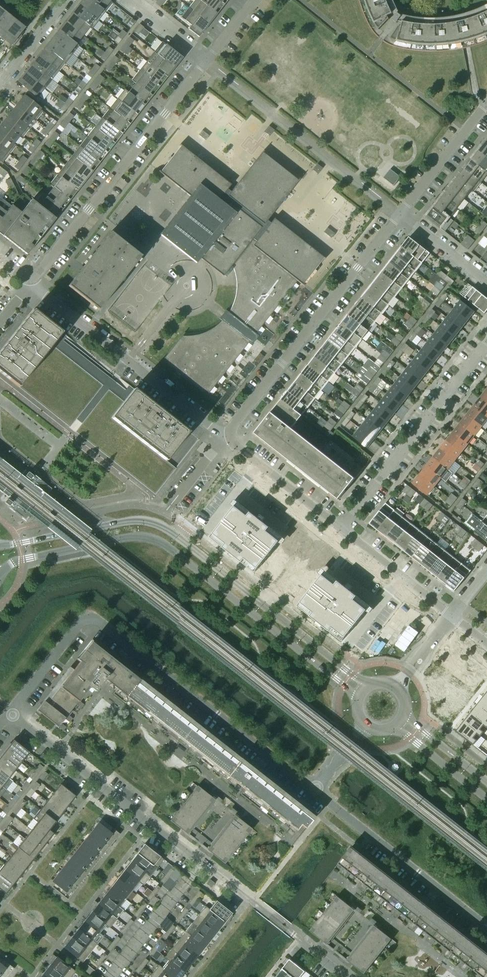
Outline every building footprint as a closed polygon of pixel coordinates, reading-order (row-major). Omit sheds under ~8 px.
[(90,0),(85,0),(80,6),(99,21),(106,12),(90,0)] [(109,0),(90,0),(106,12),(103,9),(109,0)] [(198,0),(195,0),(189,8),(209,24),(217,14),(198,0)] [(218,0),(198,0),(217,14),(224,5),(218,0)] [(359,3),(361,8),(365,19),(367,24),(370,29),(374,34),(378,38),(383,42),(388,44),(393,47),(399,48),(404,50),(415,51),(420,51),(426,52),(431,52),(436,52),(442,52),(447,51),(452,51),(457,50),(462,49),(467,48),(474,46),(478,45),(485,42),(486,42),(486,5),(483,7),(458,16),(431,19),(404,15),(399,12),(398,10),(394,0),(358,0),(359,3)] [(99,21),(80,6),(73,14),(92,29),(99,21)] [(209,24),(189,8),(181,18),(191,25),(188,29),(198,38),(209,24)] [(92,29),(73,14),(67,23),(82,35),(89,27),(92,29)] [(14,22),(11,19),(10,20),(6,16),(6,15),(0,22),(0,35),(2,37),(14,22)] [(136,21),(132,18),(126,25),(131,28),(136,21)] [(21,36),(19,34),(23,29),(14,22),(2,37),(14,46),(21,36)] [(82,35),(67,23),(60,31),(79,46),(76,43),(82,35)] [(138,35),(144,28),(139,24),(134,31),(138,35)] [(122,39),(127,33),(122,30),(118,35),(122,39)] [(79,46),(60,31),(53,40),(72,55),(79,46)] [(118,44),(122,39),(118,35),(114,41),(118,44)] [(129,47),(134,41),(129,37),(124,43),(129,47)] [(72,55),(53,40),(47,48),(65,63),(72,55)] [(182,58),(182,57),(162,42),(154,52),(174,68),(182,58)] [(124,53),(129,47),(124,43),(119,50),(124,53)] [(109,56),(113,50),(109,47),(105,52),(109,56)] [(65,63),(47,48),(40,57),(59,72),(65,63)] [(105,61),(109,56),(105,52),(100,58),(105,61)] [(174,68),(154,52),(147,61),(167,77),(174,68)] [(114,66),(119,60),(114,56),(109,62),(114,66)] [(59,72),(40,57),(33,65),(52,80),(59,72)] [(167,77),(147,61),(139,71),(160,87),(167,77)] [(109,72),(114,66),(109,62),(104,69),(109,72)] [(95,73),(100,67),(96,64),(91,70),(95,73)] [(52,80),(33,65),(27,74),(45,89),(52,80)] [(91,78),(95,73),(91,70),(87,75),(91,78)] [(160,87),(139,71),(132,80),(152,96),(160,87)] [(45,89),(27,74),(20,83),(38,98),(45,89)] [(99,85),(104,78),(99,75),(94,81),(99,85)] [(152,96),(132,80),(136,84),(129,92),(125,89),(124,90),(145,106),(152,96)] [(82,90),(86,84),(82,81),(78,87),(82,90)] [(94,91),(99,85),(94,81),(89,87),(94,91)] [(78,95),(82,90),(78,87),(74,92),(78,95)] [(145,106),(124,90),(117,99),(137,115),(145,106)] [(84,104),(89,97),(84,94),(79,100),(84,104)] [(43,111),(25,97),(20,102),(21,103),(19,106),(36,120),(43,111)] [(69,107),(73,101),(69,98),(64,104),(69,107)] [(137,115),(117,99),(110,108),(130,124),(137,115)] [(79,110),(84,104),(79,100),(75,107),(79,110)] [(64,112),(69,107),(64,104),(60,109),(64,112)] [(36,120),(19,106),(16,110),(15,109),(11,114),(26,126),(32,118),(36,121),(36,120)] [(130,124),(110,108),(102,118),(122,134),(130,124)] [(69,123),(74,117),(69,113),(64,119),(69,123)] [(30,129),(26,126),(11,114),(7,119),(8,120),(5,123),(11,128),(19,135),(23,138),(30,129)] [(122,134),(102,118),(94,128),(115,144),(122,134)] [(64,129),(69,123),(64,119),(60,126),(64,129)] [(50,131),(54,126),(50,122),(45,128),(50,131)] [(11,128),(5,123),(3,127),(2,126),(0,128),(0,133),(16,146),(17,146),(13,143),(19,135),(11,128)] [(46,136),(50,131),(45,128),(41,133),(46,136)] [(115,144),(94,128),(87,137),(107,153),(115,144)] [(206,140),(210,135),(203,129),(199,134),(206,140)] [(54,142),(59,135),(55,132),(50,138),(54,142)] [(0,133),(0,147),(10,154),(16,146),(0,133)] [(107,153),(87,137),(91,140),(84,149),(80,146),(80,147),(100,163),(107,153)] [(49,148),(54,142),(50,138),(45,144),(49,148)] [(36,148),(41,143),(36,139),(32,145),(36,148)] [(485,141),(478,150),(486,157),(486,142),(485,141)] [(32,153),(36,148),(32,145),(28,150),(32,153)] [(325,259),(274,219),(270,223),(267,221),(299,179),(298,180),(263,152),(264,151),(263,151),(231,192),(227,189),(231,185),(180,145),(179,145),(181,146),(160,172),(159,171),(159,172),(190,196),(160,234),(196,263),(200,258),(223,276),(232,265),(231,265),(253,238),(257,241),(253,246),(297,281),(304,286),(304,285),(303,284),(323,259),(324,260),(325,259)] [(0,147),(0,161),(3,163),(10,154),(0,147)] [(100,163),(80,147),(72,156),(92,172),(100,163)] [(478,150),(470,159),(486,172),(486,157),(478,150)] [(39,161),(44,154),(40,151),(35,157),(39,161)] [(27,160),(23,156),(19,162),(23,165),(27,160)] [(92,172),(72,156),(65,165),(85,181),(92,172)] [(34,167),(39,161),(35,157),(30,163),(34,167)] [(470,159),(463,168),(481,183),(486,175),(486,172),(470,159)] [(23,165),(19,162),(15,167),(19,170),(23,165)] [(85,181),(65,165),(57,175),(78,191),(85,181)] [(27,177),(32,170),(27,166),(22,173),(27,177)] [(402,177),(393,170),(389,168),(388,169),(389,170),(387,172),(383,178),(394,186),(398,181),(398,180),(400,178),(401,178),(402,177)] [(481,183),(463,168),(456,178),(474,192),(481,183)] [(78,191),(57,175),(50,184),(70,200),(78,191)] [(23,186),(27,181),(20,176),(17,180),(23,186)] [(474,192),(456,178),(449,187),(464,199),(471,190),(473,192),(474,192)] [(14,186),(10,179),(5,181),(9,188),(14,186)] [(70,200),(50,184),(50,185),(53,188),(46,196),(43,193),(42,194),(63,210),(70,200)] [(18,193),(14,186),(9,188),(12,196),(18,193)] [(464,199),(449,187),(441,196),(457,208),(464,199)] [(63,210),(42,194),(35,203),(39,206),(55,219),(63,210)] [(457,208),(441,196),(434,205),(449,218),(457,208)] [(55,219),(39,206),(35,203),(31,200),(21,213),(12,205),(7,212),(6,212),(7,213),(0,221),(0,234),(27,255),(55,219)] [(449,218),(434,205),(425,216),(445,232),(453,221),(449,218)] [(486,225),(486,224),(483,221),(479,226),(483,230),(486,225)] [(479,235),(483,230),(479,226),(475,231),(479,235)] [(324,232),(331,238),(335,232),(328,227),(324,232)] [(98,310),(141,256),(110,232),(68,286),(98,310)] [(468,250),(475,241),(468,235),(461,244),(468,250)] [(430,253),(409,237),(401,247),(422,263),(430,253)] [(256,334),(259,329),(297,281),(253,246),(257,241),(253,238),(231,265),(232,265),(233,269),(235,273),(235,277),(236,281),(236,286),(236,291),(235,297),(233,302),(231,307),(228,312),(226,310),(219,319),(222,321),(216,326),(210,330),(204,333),(197,335),(190,336),(183,336),(185,333),(184,332),(162,360),(207,396),(249,342),(252,344),(259,336),(256,334)] [(422,263),(401,247),(395,255),(415,272),(422,263)] [(415,272),(395,255),(388,264),(409,280),(415,272)] [(409,280),(388,264),(381,272),(402,288),(409,280)] [(447,276),(440,270),(436,274),(444,280),(447,276)] [(402,288),(381,272),(375,281),(395,297),(402,288)] [(454,281),(447,276),(444,280),(451,285),(454,281)] [(395,297),(375,281),(368,289),(389,305),(395,297)] [(444,287),(438,282),(434,286),(440,291),(444,287)] [(440,291),(434,286),(431,290),(437,295),(440,291)] [(473,287),(464,297),(485,314),(486,311),(486,298),(473,287)] [(389,305),(368,289),(361,298),(382,314),(389,305)] [(444,301),(449,295),(445,292),(440,299),(444,301)] [(382,314),(361,298),(355,306),(375,322),(382,314)] [(430,304),(424,299),(421,303),(427,308),(430,304)] [(439,308),(444,301),(440,299),(435,305),(439,308)] [(475,312),(460,300),(453,309),(468,321),(475,312)] [(427,308),(421,303),(418,307),(424,312),(427,308)] [(375,322),(355,306),(348,315),(352,318),(369,331),(375,322)] [(430,318),(435,312),(432,309),(427,316),(430,318)] [(468,321),(453,309),(446,317),(461,329),(468,321)] [(120,378),(116,382),(111,378),(113,376),(74,346),(76,343),(33,310),(0,352),(0,372),(155,495),(176,468),(166,461),(188,432),(120,378)] [(369,331),(352,318),(348,315),(341,323),(362,339),(369,331)] [(417,321),(411,316),(407,320),(414,325),(417,321)] [(425,325),(430,318),(427,316),(422,322),(425,325)] [(461,329),(446,317),(440,326),(455,337),(461,329)] [(414,325),(407,320),(404,324),(410,329),(414,325)] [(362,339),(341,323),(335,332),(355,348),(362,339)] [(417,335),(422,329),(419,326),(413,332),(417,335)] [(455,337),(440,326),(433,334),(448,346),(455,337)] [(355,348),(335,332),(328,340),(349,356),(355,348)] [(412,342),(417,335),(413,332),(408,339),(412,342)] [(404,338),(397,333),(394,337),(400,342),(404,338)] [(448,346),(433,334),(426,343),(441,354),(448,346)] [(400,342),(394,337),(391,341),(397,346),(400,342)] [(349,356),(328,340),(321,349),(342,365),(349,356)] [(404,352),(409,346),(405,343),(400,349),(404,352)] [(441,354),(426,343),(420,351),(435,363),(441,354)] [(342,365),(321,349),(314,357),(335,373),(342,365)] [(398,359),(404,352),(400,349),(395,356),(398,359)] [(390,355),(384,350),(381,354),(387,359),(390,355)] [(435,363),(420,351),(413,360),(428,371),(435,363)] [(387,359),(381,354),(377,358),(384,363),(387,359)] [(335,373),(314,357),(308,365),(328,382),(335,373)] [(390,369),(395,363),(392,360),(387,366),(390,369)] [(428,371),(413,360),(406,368),(421,380),(428,371)] [(328,382),(308,365),(301,374),(322,390),(328,382)] [(385,376),(390,369),(387,366),(382,373),(385,376)] [(374,376),(377,372),(371,367),(367,371),(374,376)] [(421,380),(406,368),(400,377),(415,388),(421,380)] [(374,376),(367,371),(364,375),(370,380),(374,376)] [(322,390),(301,374),(294,382),(315,399),(322,390)] [(377,386),(382,380),(378,377),(373,384),(377,386)] [(415,388),(400,377),(393,385),(408,397),(415,388)] [(315,399),(294,382),(288,391),(308,407),(315,399)] [(363,389),(357,384),(354,388),(360,393),(363,389)] [(372,393),(377,386),(373,384),(368,390),(372,393)] [(408,397),(393,385),(386,394),(401,406),(408,397)] [(360,393),(354,388),(351,392),(357,397),(360,393)] [(308,407),(288,391),(281,399),(302,416),(308,407)] [(363,403),(368,397),(365,394),(360,400),(363,403)] [(401,406),(386,394),(379,402),(394,414),(401,406)] [(480,398),(473,407),(486,418),(486,404),(480,398)] [(352,480),(286,429),(289,424),(292,426),(291,428),(291,429),(302,416),(281,399),(254,433),(338,499),(355,478),(354,478),(352,480)] [(358,410),(363,403),(360,400),(355,407),(358,410)] [(350,406),(344,401),(341,405),(347,410),(350,406)] [(394,414),(379,402),(373,411),(388,423),(394,414)] [(347,410),(341,405),(337,409),(344,414),(347,410)] [(473,407),(466,415),(481,427),(486,420),(486,418),(473,407)] [(350,420),(355,414),(352,411),(346,418),(350,420)] [(388,423),(373,411),(366,419),(381,431),(388,423)] [(481,427),(466,415),(459,424),(474,436),(481,427)] [(337,423),(331,418),(327,422),(333,427),(337,423)] [(345,427),(350,420),(346,418),(341,424),(345,427)] [(381,431),(366,419),(359,428),(374,439),(381,431)] [(333,427),(327,422),(324,426),(330,431),(333,427)] [(474,436),(459,424),(453,432),(468,444),(474,436)] [(374,439),(359,428),(352,436),(367,448),(374,439)] [(468,444),(453,432),(446,441),(461,453),(468,444)] [(461,453),(446,441),(439,449),(454,461),(461,453)] [(454,461),(439,449),(433,458),(448,470),(454,461)] [(448,470),(433,458),(426,466),(441,478),(448,470)] [(484,464),(478,460),(475,464),(481,468),(484,464)] [(481,468),(475,464),(472,468),(477,472),(481,468)] [(441,478),(426,466),(419,475),(434,487),(441,478)] [(434,487),(419,475),(412,484),(427,495),(434,487)] [(471,481),(465,476),(462,481),(467,485),(471,481)] [(467,485),(462,481),(458,485),(464,489),(467,485)] [(407,495),(411,488),(407,485),(402,491),(407,495)] [(411,498),(416,492),(411,488),(407,495),(411,498)] [(457,498),(452,493),(448,498),(454,502),(457,498)] [(423,508),(428,502),(424,498),(419,505),(423,508)] [(451,506),(454,502),(448,498),(445,502),(451,506)] [(428,511),(433,505),(428,502),(423,508),(428,511)] [(237,503),(209,538),(254,574),(281,539),(237,503)] [(378,531),(394,510),(386,503),(369,524),(378,531)] [(387,537),(403,517),(394,510),(378,531),(387,537)] [(440,521),(445,515),(441,512),(436,518),(440,521)] [(445,525),(449,518),(445,515),(440,521),(445,525)] [(395,544),(411,523),(403,517),(387,537),(395,544)] [(483,521),(475,531),(486,541),(486,524),(483,521)] [(403,551),(420,530),(411,523),(395,544),(403,551)] [(457,535),(462,529),(458,525),(453,531),(457,535)] [(462,538),(466,532),(462,529),(457,535),(462,538)] [(412,557),(428,537),(420,530),(403,551),(412,557)] [(420,564),(437,543),(428,537),(412,557),(420,564)] [(474,548),(479,542),(475,539),(470,545),(474,548)] [(479,552),(484,545),(479,542),(474,548),(479,552)] [(429,571),(445,550),(437,543),(420,564),(429,571)] [(437,577),(454,557),(445,550),(429,571),(437,577)] [(446,584),(462,563),(454,557),(437,577),(446,584)] [(455,591),(471,570),(462,563),(446,584),(455,591)] [(341,642),(369,607),(324,572),(297,607),(341,642)] [(137,678),(130,672),(94,644),(74,669),(71,667),(37,710),(63,731),(66,727),(61,723),(65,719),(70,722),(73,719),(68,715),(76,704),(81,708),(84,704),(79,701),(90,687),(95,691),(105,679),(116,689),(113,693),(148,721),(152,716),(156,720),(153,725),(159,730),(163,725),(173,734),(170,738),(176,744),(180,739),(190,747),(187,752),(193,757),(197,752),(207,760),(204,765),(210,771),(214,766),(224,774),(221,779),(227,784),(231,779),(244,790),(241,794),(275,822),(279,817),(284,821),(280,825),(287,831),(290,826),(296,830),(300,825),(305,828),(312,820),(307,816),(309,813),(237,757),(137,678)] [(474,702),(486,713),(486,699),(480,694),(474,702)] [(467,711),(485,725),(486,722),(486,720),(485,718),(486,715),(486,713),(474,702),(467,711)] [(467,711),(460,719),(478,733),(481,729),(478,727),(481,723),(484,725),(485,725),(467,711)] [(460,719),(453,728),(471,742),(474,738),(471,735),(474,731),(478,734),(478,733),(460,719)] [(29,752),(14,740),(6,749),(22,761),(29,752)] [(6,749),(0,757),(0,758),(15,770),(22,761),(6,749)] [(0,758),(0,771),(9,778),(15,770),(0,758)] [(38,773),(43,767),(40,764),(34,771),(38,773)] [(0,771),(0,785),(2,787),(9,778),(0,771)] [(33,780),(38,773),(34,771),(29,777),(33,780)] [(43,781),(48,774),(44,771),(39,778),(43,781)] [(25,790),(30,784),(26,781),(21,788),(25,790)] [(34,791),(40,785),(36,782),(31,788),(34,791)] [(69,805),(76,796),(60,784),(53,793),(69,805)] [(222,800),(212,792),(210,795),(197,786),(190,794),(208,808),(215,800),(220,804),(222,800)] [(19,797),(25,790),(21,788),(16,794),(19,797)] [(29,798),(34,791),(31,788),(26,795),(29,798)] [(62,813),(69,805),(53,793),(47,801),(62,813)] [(208,808),(190,794),(184,803),(201,817),(208,808)] [(11,808),(16,801),(13,798),(7,805),(11,808)] [(21,808),(26,802),(23,799),(17,805),(21,808)] [(55,822),(62,813),(47,801),(40,810),(55,822)] [(201,817),(184,803),(177,812),(194,826),(201,817)] [(6,814),(11,808),(7,805),(2,811),(6,814)] [(16,815),(21,808),(17,805),(12,812),(16,815)] [(252,829),(239,819),(242,816),(232,808),(229,811),(234,815),(227,823),(245,837),(252,829)] [(49,830),(55,822),(40,810),(33,819),(37,822),(38,822),(49,830)] [(194,826),(177,812),(170,820),(182,830),(180,834),(190,841),(193,838),(188,834),(194,826)] [(8,825),(13,819),(9,816),(4,822),(8,825)] [(54,833),(49,830),(38,822),(37,822),(31,830),(47,842),(54,833)] [(68,900),(120,834),(104,822),(101,826),(99,824),(53,881),(56,883),(52,887),(68,900)] [(245,837),(227,823),(220,832),(238,846),(245,837)] [(47,842),(31,830),(24,839),(40,851),(47,842)] [(238,846),(220,832),(214,841),(231,855),(238,846)] [(40,851),(24,839),(18,847),(33,859),(40,851)] [(231,855),(214,841),(207,849),(202,845),(199,849),(209,857),(212,854),(224,863),(231,855)] [(164,859),(144,844),(137,853),(143,858),(157,868),(164,859)] [(33,859),(18,847),(11,856),(26,868),(33,859)] [(157,868),(143,858),(137,853),(130,861),(150,877),(157,868)] [(26,868),(11,856),(4,864),(20,876),(26,868)] [(143,885),(150,877),(130,861),(124,870),(140,882),(143,885)] [(4,864),(0,870),(0,874),(13,885),(20,876),(4,864)] [(168,877),(173,871),(170,868),(165,875),(168,877)] [(173,871),(168,877),(176,883),(182,875),(175,869),(173,871)] [(133,891),(140,882),(124,870),(117,878),(133,891)] [(0,874),(0,889),(6,894),(13,885),(0,874)] [(163,883),(168,877),(165,875),(160,881),(163,883)] [(176,883),(168,877),(163,883),(162,885),(169,891),(176,883)] [(126,899),(133,891),(117,878),(110,887),(126,899)] [(160,888),(157,885),(152,892),(155,894),(160,888)] [(120,908),(120,907),(126,899),(110,887),(104,895),(120,908)] [(197,899),(202,893),(199,891),(193,897),(197,899)] [(150,901),(155,894),(152,892),(147,898),(150,901)] [(124,910),(120,907),(120,908),(104,895),(97,903),(97,904),(117,919),(124,910)] [(362,910),(352,902),(349,906),(337,896),(330,904),(348,918),(355,910),(360,914),(362,910)] [(191,906),(197,899),(193,897),(188,903),(191,906)] [(232,913),(216,900),(209,909),(227,924),(231,918),(228,917),(232,913)] [(117,919),(97,904),(97,903),(95,901),(91,907),(93,908),(90,912),(106,925),(107,924),(110,927),(117,919)] [(147,905),(144,902),(139,909),(142,911),(147,905)] [(348,918),(330,904),(323,913),(341,927),(348,918)] [(183,917),(188,910),(185,908),(180,914),(183,917)] [(137,917),(142,911),(139,909),(133,915),(137,917)] [(209,909),(202,917),(202,918),(218,930),(224,922),(227,924),(209,909)] [(100,933),(106,925),(90,912),(84,920),(100,933)] [(341,927),(323,913),(316,922),(334,936),(341,927)] [(178,923),(183,917),(180,914),(175,920),(178,923)] [(218,930),(202,918),(202,917),(199,914),(192,923),(211,939),(218,930)] [(159,925),(167,931),(172,924),(173,922),(166,916),(159,925)] [(392,939),(379,929),(382,926),(372,918),(369,921),(374,925),(367,934),(385,948),(392,939)] [(133,922),(130,919),(125,926),(128,928),(133,922)] [(100,933),(84,920),(77,929),(93,941),(100,933)] [(334,936),(316,922),(310,930),(322,940),(319,944),(330,952),(332,948),(327,944),(334,936)] [(211,939),(192,923),(185,932),(205,947),(211,939)] [(175,927),(172,924),(167,931),(170,933),(175,927)] [(123,934),(128,928),(125,926),(120,932),(123,934)] [(77,929),(71,937),(70,937),(90,953),(97,944),(93,941),(77,929)] [(165,940),(170,933),(167,931),(162,937),(165,940)] [(205,947),(185,932),(178,940),(198,956),(205,947)] [(385,948),(367,934),(360,942),(378,956),(385,948)] [(90,953),(70,937),(71,937),(68,935),(64,941),(66,942),(63,946),(83,962),(90,953)] [(120,939),(117,936),(112,943),(115,945),(120,939)] [(198,956),(178,940),(172,948),(191,964),(198,956)] [(156,950),(161,944),(158,941),(153,948),(156,950)] [(378,956),(360,942),(353,951),(371,965),(378,956)] [(110,951),(115,945),(112,943),(107,949),(110,951)] [(151,957),(156,950),(153,948),(148,954),(151,957)] [(191,964),(172,948),(165,957),(168,960),(169,960),(184,972),(191,964)] [(371,965),(353,951),(347,959),(342,956),(339,959),(349,967),(352,964),(364,974),(371,965)] [(102,962),(107,956),(104,953),(98,959),(102,962)] [(53,954),(49,960),(51,962),(49,965),(63,976),(71,976),(75,972),(53,954)] [(14,968),(0,957),(0,976),(7,976),(14,968)] [(143,967),(148,961),(145,958),(140,965),(143,967)] [(290,959),(283,968),(294,976),(301,976),(306,971),(290,959)] [(169,960),(168,960),(162,968),(173,976),(181,976),(184,972),(169,960)] [(49,965),(42,973),(42,974),(46,976),(63,976),(49,965)] [(138,974),(143,967),(140,965),(135,971),(138,974)] [(162,968),(159,965),(152,974),(155,976),(173,976),(162,968)] [(283,968),(276,976),(294,976),(283,968)]
